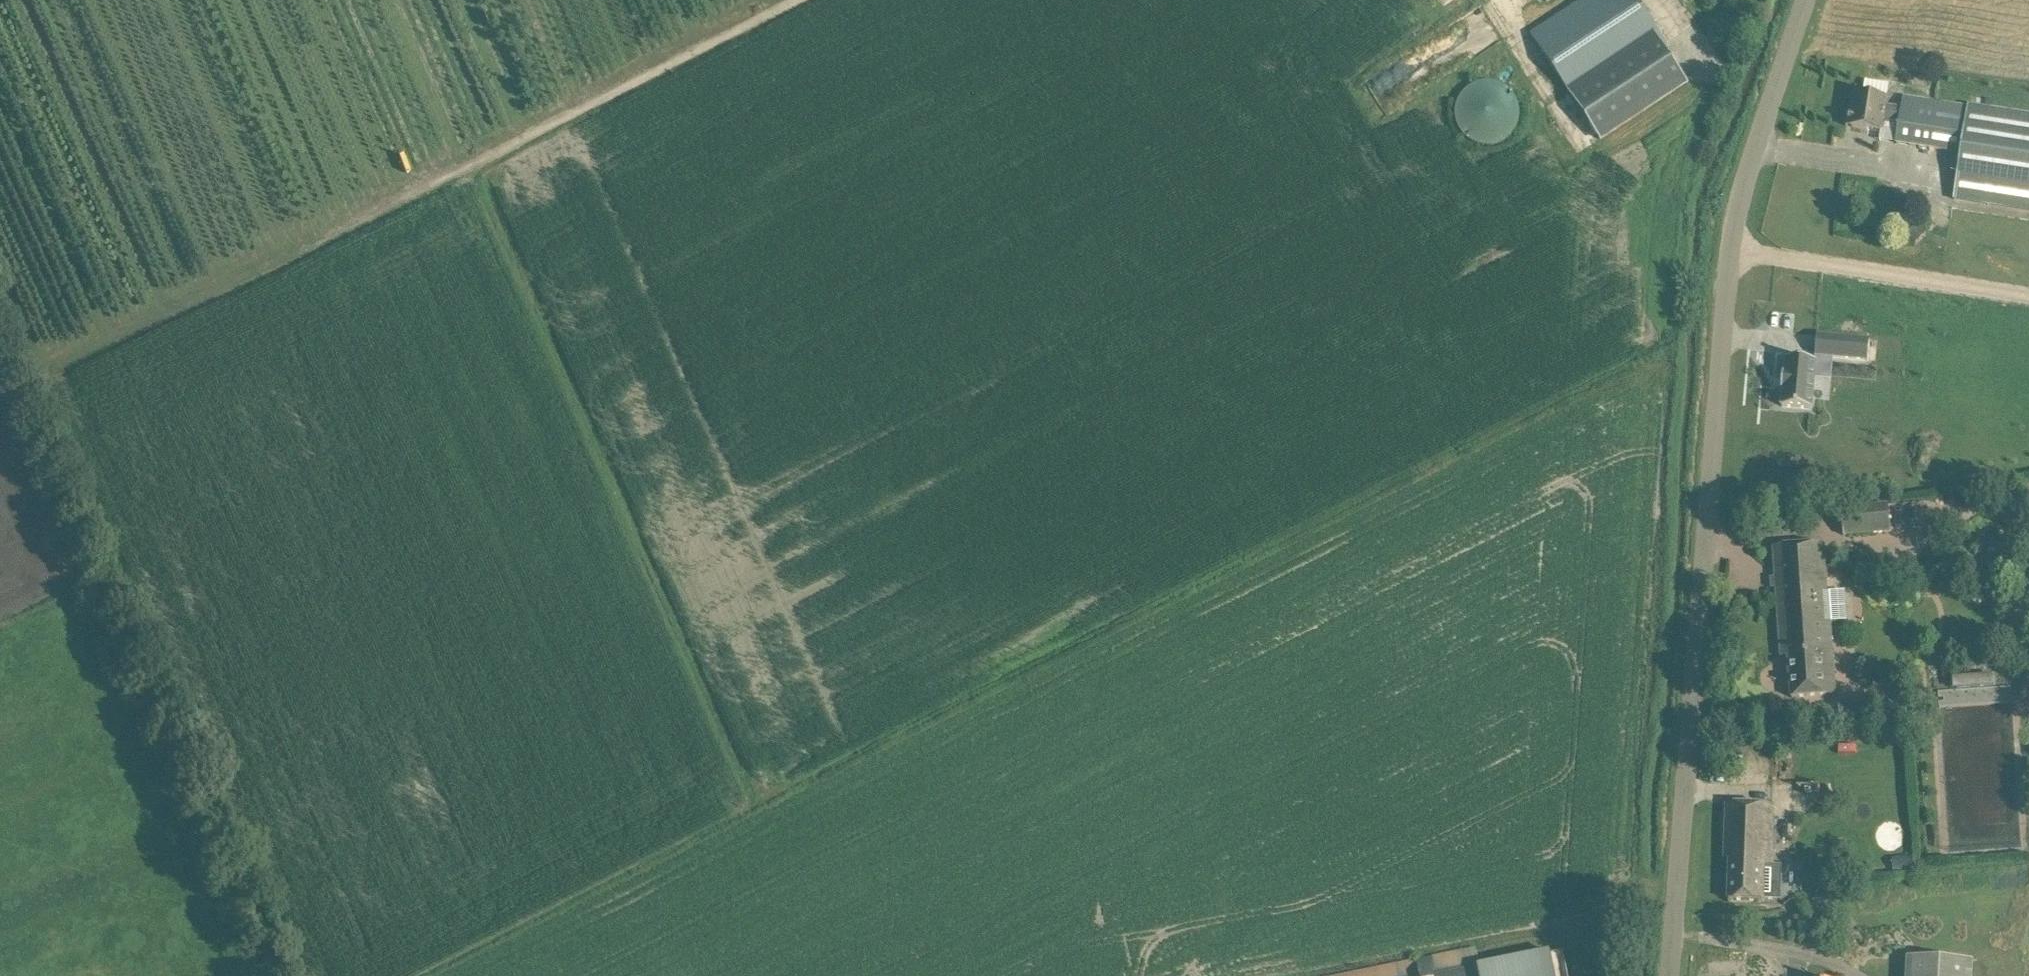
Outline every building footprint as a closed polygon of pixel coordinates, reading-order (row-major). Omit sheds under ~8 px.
[(1638,0),(1583,0),(1531,34),(1565,86),(1600,139),(1687,82),(1663,46),(1666,43),(1638,0)] [(1517,100),(1515,96),(1512,92),(1508,89),(1503,85),(1496,83),(1490,82),(1484,82),(1479,83),(1473,86),(1467,90),(1460,98),(1457,107),(1456,112),(1456,120),(1459,127),(1464,136),(1471,141),(1479,145),(1486,146),(1493,146),(1499,144),(1505,142),(1511,137),(1517,129),(1519,122),(1520,116),(1520,110),(1519,104),(1517,100)] [(1883,122),(1899,124),(1902,108),(1886,106),(1888,88),(1865,84),(1864,95),(1854,94),(1851,112),(1848,112),(1848,113),(1854,114),(1852,127),(1882,131),(1883,122)] [(1903,97),(1902,108),(1899,124),(1896,143),(1960,153),(1953,199),(2028,211),(2028,116),(1903,97)] [(1817,335),(1815,355),(1834,357),(1869,360),(1870,340),(1817,335)] [(1784,390),(1782,407),(1812,410),(1815,379),(1817,361),(1815,361),(1787,358),(1785,376),(1783,376),(1782,390),(1784,390)] [(1890,532),(1888,505),(1843,508),(1845,536),(1890,532)] [(1788,656),(1791,698),(1835,695),(1830,619),(1846,618),(1844,588),(1828,589),(1825,543),(1774,547),(1782,657),(1788,656)] [(1998,685),(1998,676),(1953,677),(1954,689),(1939,689),(1940,705),(2012,703),(2011,684),(1998,685)] [(1774,805),(1747,805),(1727,804),(1725,860),(1731,860),(1729,900),(1763,901),(1764,867),(1772,867),(1774,805)] [(1550,950),(1485,964),(1481,946),(1333,975),(1556,975),(1550,950)] [(1907,957),(1906,975),(1973,975),(1974,961),(1907,957)]
